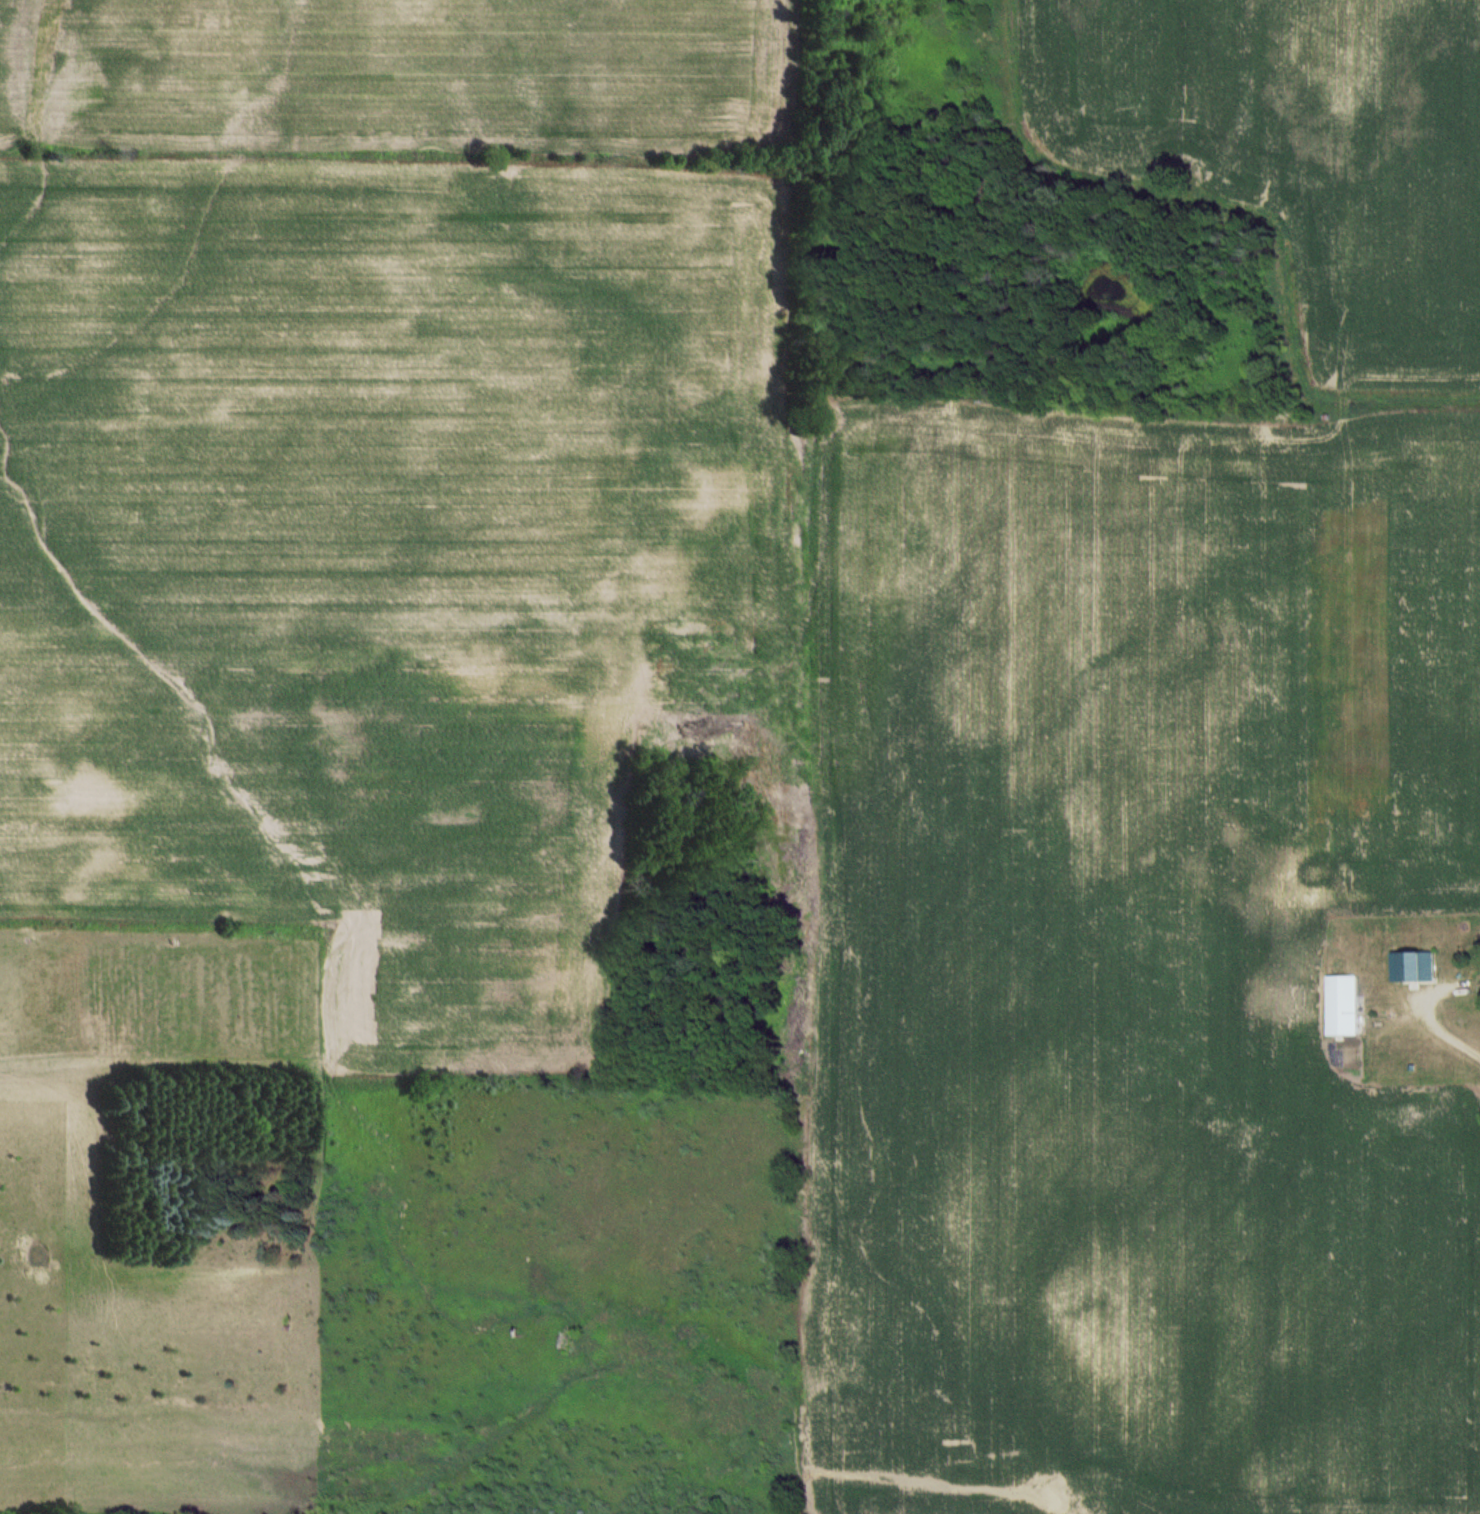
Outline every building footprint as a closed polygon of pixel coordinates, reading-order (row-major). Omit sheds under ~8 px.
[(1438,952),(1395,952),(1395,982),(1438,982),(1438,952)] [(1328,975),(1329,1035),(1368,1035),(1368,1017),(1359,1017),(1358,975),(1328,975)]
